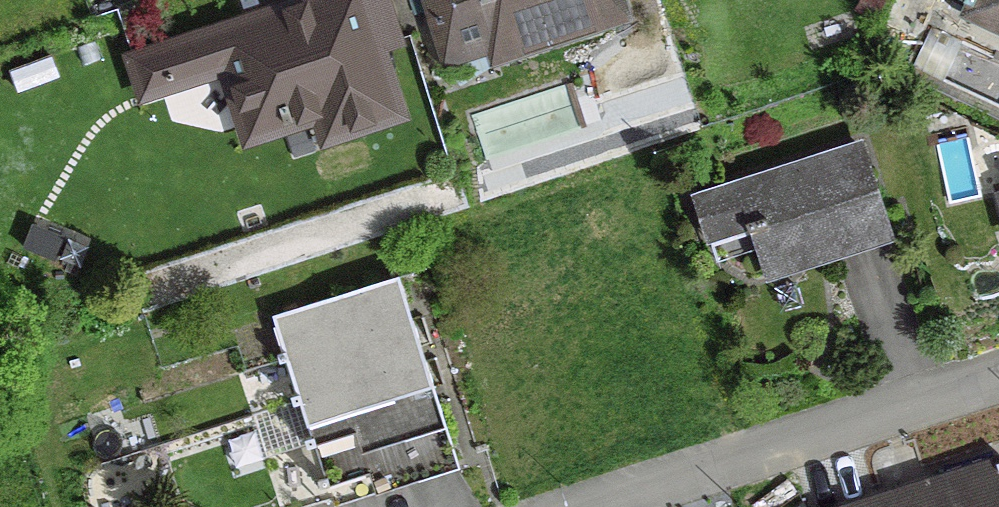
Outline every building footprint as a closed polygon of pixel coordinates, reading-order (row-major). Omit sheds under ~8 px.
[(380,0),(318,0),(210,35),(244,139),(334,110),(341,133),(394,116),(372,49),(394,42),(380,0)] [(444,59),(488,44),(492,57),(617,17),(612,0),(425,0),(444,59)] [(873,0),(859,0),(853,10),(869,19),(878,3),(873,0)] [(964,5),(960,14),(998,32),(998,0),(954,0),(964,5)] [(161,51),(129,61),(140,95),(172,84),(161,51)] [(814,249),(881,228),(855,147),(693,200),(708,244),(750,231),(764,276),(817,259),(814,249)] [(282,361),(293,395),(419,357),(394,277),(268,317),(280,353),(272,356),(275,363),(282,361)] [(295,403),(306,437),(432,397),(419,357),(293,395),(286,397),(289,405),(295,403)] [(454,469),(432,397),(306,437),(300,439),(302,446),(309,444),(319,478),(313,480),(316,489),(323,487),(327,501),(412,474),(414,482),(454,469)] [(993,461),(846,506),(998,506),(998,481),(993,461)]
